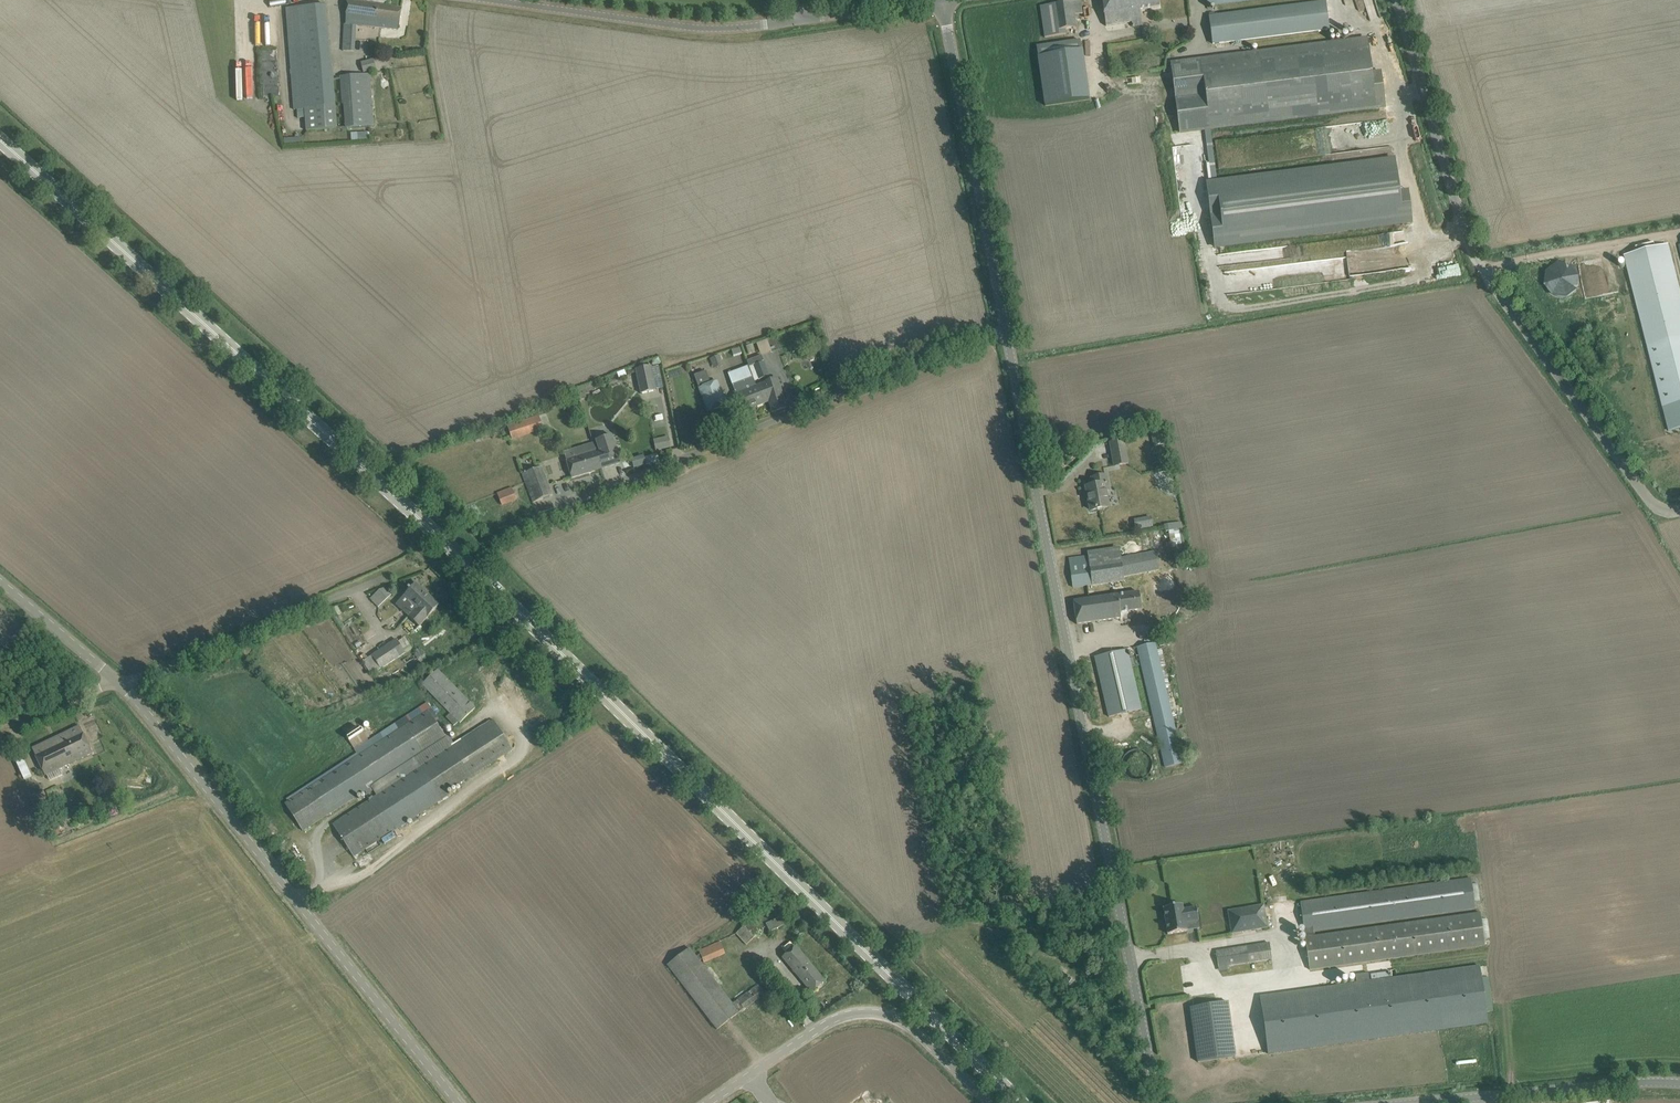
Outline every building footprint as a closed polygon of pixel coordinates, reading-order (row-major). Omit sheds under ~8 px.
[(1104,7),(1107,26),(1132,22),(1133,26),(1142,25),(1140,10),(1159,7),(1158,0),(1103,0),(1104,7)] [(355,51),(356,25),(398,30),(400,20),(401,9),(347,1),(346,24),(345,24),(343,51),(355,51)] [(1041,6),(1040,6),(1044,38),(1045,38),(1066,35),(1065,29),(1066,29),(1076,27),(1074,15),(1072,1),(1055,4),(1041,6)] [(1213,44),(1329,29),(1325,2),(1209,17),(1213,44)] [(286,8),(287,19),(293,110),(299,109),(299,118),(306,118),(306,130),(337,129),(336,106),(325,5),(286,8)] [(1371,72),(1367,37),(1183,59),(1171,62),(1180,135),(1205,132),(1211,131),(1386,108),(1382,70),(1371,72)] [(1110,47),(1086,51),(1084,40),(1047,46),(1041,47),(1049,106),(1093,100),(1117,96),(1110,47)] [(279,93),(277,48),(262,48),(263,93),(279,93)] [(376,69),(374,59),(361,62),(364,73),(376,69)] [(1138,71),(1149,70),(1147,61),(1137,62),(1138,71)] [(345,128),(374,126),(370,74),(363,75),(340,76),(343,104),(344,104),(345,128)] [(1212,182),(1206,183),(1214,246),(1402,222),(1394,159),(1217,181),(1211,131),(1205,132),(1212,182)] [(302,137),(284,138),(285,146),(303,145),(302,137)] [(1624,254),(1637,304),(1647,345),(1663,407),(1669,430),(1679,427),(1679,290),(1669,246),(1665,247),(1664,244),(1655,246),(1654,242),(1648,244),(1636,247),(1637,251),(1624,254)] [(1579,276),(1571,265),(1558,263),(1546,270),(1544,285),(1553,296),(1567,298),(1578,290),(1579,276)] [(760,344),(764,354),(774,349),(769,339),(760,344)] [(753,344),(746,346),(749,354),(755,352),(753,344)] [(710,359),(714,369),(724,365),(719,355),(710,359)] [(764,361),(753,366),(758,380),(769,375),(764,361)] [(651,366),(635,369),(640,394),(657,391),(651,366)] [(717,381),(711,384),(706,371),(694,375),(708,412),(727,405),(717,381)] [(747,380),(731,386),(740,406),(739,406),(739,407),(740,407),(742,412),(763,403),(757,386),(756,386),(754,381),(753,377),(747,380)] [(773,412),(786,407),(777,379),(757,386),(763,403),(769,401),(773,412)] [(538,416),(507,426),(512,440),(543,430),(538,416)] [(1164,444),(1162,432),(1151,434),(1153,445),(1164,444)] [(596,450),(601,469),(620,463),(612,435),(596,440),(599,449),(596,450)] [(670,436),(655,438),(657,449),(672,448),(670,436)] [(1114,466),(1127,464),(1123,441),(1110,443),(1114,466)] [(601,469),(596,450),(566,460),(568,467),(572,478),(601,469)] [(634,458),(636,466),(649,463),(647,455),(634,458)] [(553,495),(549,485),(542,467),(522,474),(529,492),(533,502),(553,495)] [(1091,510),(1102,508),(1108,507),(1105,490),(1108,490),(1105,475),(1091,478),(1093,486),(1086,487),(1091,510)] [(502,504),(516,498),(512,488),(498,494),(502,504)] [(1135,518),(1136,528),(1149,528),(1149,518),(1135,518)] [(1172,551),(1182,549),(1179,529),(1174,530),(1173,523),(1164,525),(1165,531),(1165,532),(1168,546),(1171,546),(1172,551)] [(1069,558),(1073,588),(1106,583),(1113,583),(1113,590),(1125,588),(1123,577),(1158,571),(1156,554),(1120,559),(1121,561),(1090,565),(1088,551),(1088,556),(1069,558)] [(409,600),(400,609),(409,617),(417,607),(419,609),(431,596),(416,583),(411,588),(410,587),(407,589),(408,591),(404,596),(409,600)] [(391,595),(385,588),(376,594),(383,603),(391,595)] [(1073,601),(1077,624),(1121,618),(1120,612),(1141,609),(1139,592),(1073,601)] [(419,609),(417,607),(409,617),(419,627),(440,604),(431,596),(419,609)] [(384,648),(393,661),(405,653),(405,652),(411,648),(406,639),(399,643),(396,640),(384,648)] [(1166,768),(1183,764),(1155,643),(1137,647),(1166,768)] [(363,662),(371,675),(381,669),(393,661),(384,648),(363,662)] [(408,669),(426,658),(420,648),(402,659),(408,669)] [(1127,649),(1095,656),(1108,718),(1140,712),(1127,649)] [(437,670),(434,666),(430,670),(432,674),(422,685),(450,714),(446,718),(455,728),(459,723),(460,724),(475,708),(437,670)] [(357,753),(283,801),(285,804),(298,824),(303,831),(327,815),(365,791),(367,794),(373,790),(377,796),(333,825),(353,857),(365,849),(368,853),(381,845),(378,840),(448,795),(446,792),(513,749),(494,720),(490,723),(488,720),(454,743),(427,702),(371,738),(367,732),(365,733),(362,728),(346,737),(353,748),(357,753)] [(62,775),(59,769),(93,753),(80,726),(32,749),(45,776),(47,775),(50,781),(62,775)] [(49,805),(41,809),(45,818),(53,815),(49,805)] [(1309,970),(1484,946),(1480,913),(1313,936),(1312,932),(1475,909),(1470,879),(1300,902),(1300,905),(1297,904),(1298,910),(1301,910),(1309,970)] [(1183,905),(1163,908),(1168,934),(1187,931),(1185,922),(1199,920),(1196,907),(1183,909),(1183,905)] [(1236,910),(1240,932),(1267,927),(1263,906),(1236,910)] [(770,932),(789,922),(785,914),(766,923),(770,932)] [(746,945),(760,932),(750,921),(736,934),(746,945)] [(733,1004),(708,971),(700,961),(702,959),(704,963),(720,957),(725,954),(719,942),(699,951),(701,954),(697,957),(691,948),(668,965),(717,1029),(764,994),(758,985),(733,1004)] [(1216,951),(1218,967),(1227,966),(1272,959),(1269,943),(1216,951)] [(812,992),(824,982),(795,947),(783,957),(812,992)] [(1357,984),(1263,997),(1271,1053),(1490,1022),(1483,966),(1371,982),(1370,973),(1356,975),(1357,984)] [(774,969),(769,974),(779,986),(784,981),(774,969)] [(1074,981),(1059,970),(1054,977),(1065,984),(1063,987),(1067,990),(1074,981)] [(1227,1002),(1190,1007),(1198,1062),(1235,1056),(1234,1049),(1227,1002)] [(853,1102),(876,1102),(869,1093),(853,1102)]
